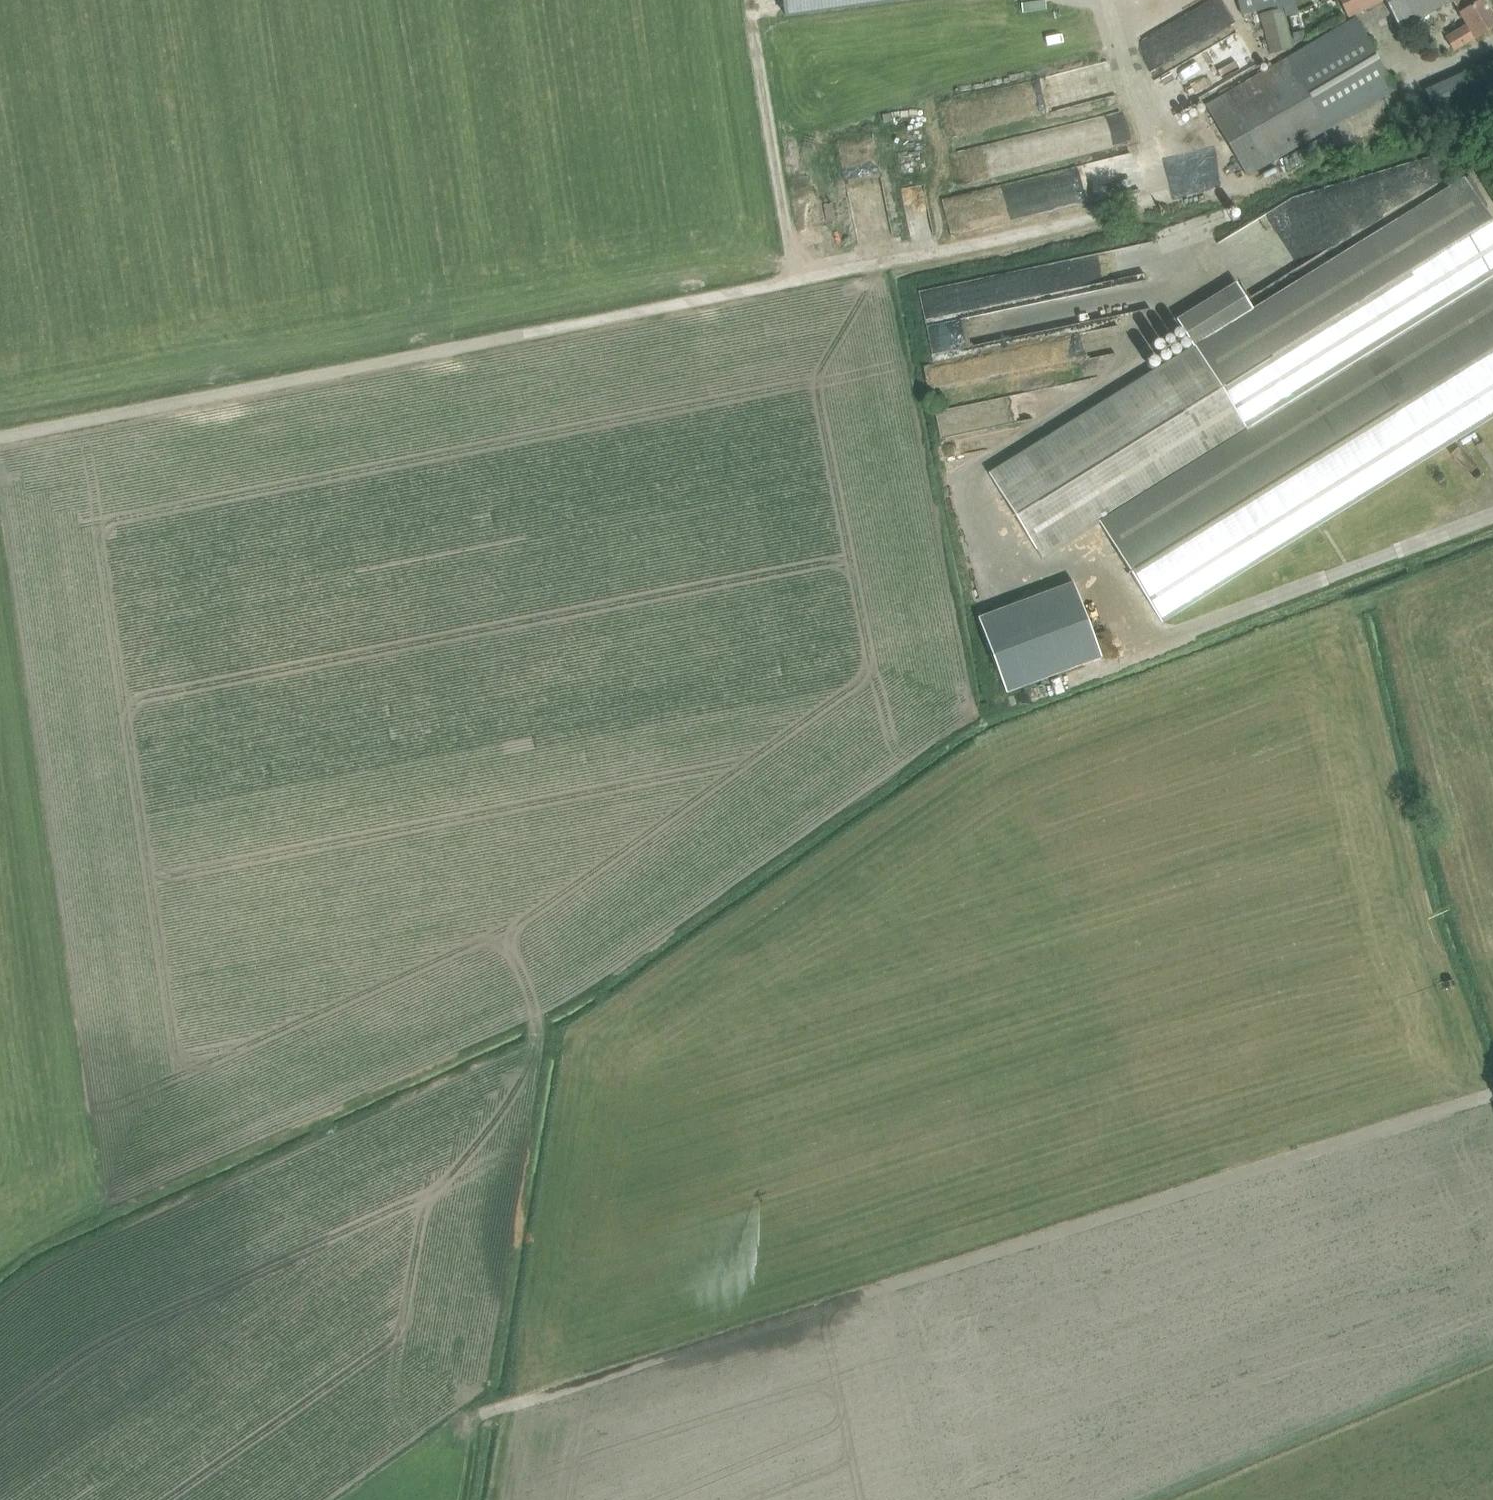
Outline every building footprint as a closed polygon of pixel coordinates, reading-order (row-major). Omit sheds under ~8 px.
[(784,19),(917,0),(781,0),(784,19)] [(1240,11),(1241,15),(1284,3),(1285,10),(1297,7),(1295,0),(1238,0),(1240,11)] [(1348,18),(1382,0),(1339,0),(1348,18)] [(1417,18),(1448,0),(1383,0),(1400,29),(1417,18)] [(1461,12),(1459,13),(1465,23),(1445,35),(1454,50),(1492,27),(1492,17),(1483,0),(1454,0),(1461,12)] [(1137,35),(1149,64),(1230,32),(1218,2),(1137,35)] [(1258,13),(1269,53),(1294,47),(1283,7),(1258,13)] [(1398,89),(1355,15),(1205,104),(1246,176),(1398,89)] [(1302,31),(1291,34),(1293,43),(1305,40),(1302,31)] [(1438,117),(1465,105),(1483,97),(1471,68),(1425,89),(1438,117)] [(1461,139),(1443,148),(1455,171),(1473,162),(1461,139)] [(1251,308),(1236,283),(1194,309),(1192,310),(1176,319),(1191,345),(989,471),(1042,558),(1100,522),(1162,622),(1492,416),(1492,229),(1461,178),(1251,308)] [(1134,249),(919,287),(931,351),(1095,322),(1092,308),(1095,307),(1093,292),(1121,287),(1116,255),(1135,252),(1134,249)] [(1073,581),(978,617),(1006,692),(1101,656),(1073,581)]
